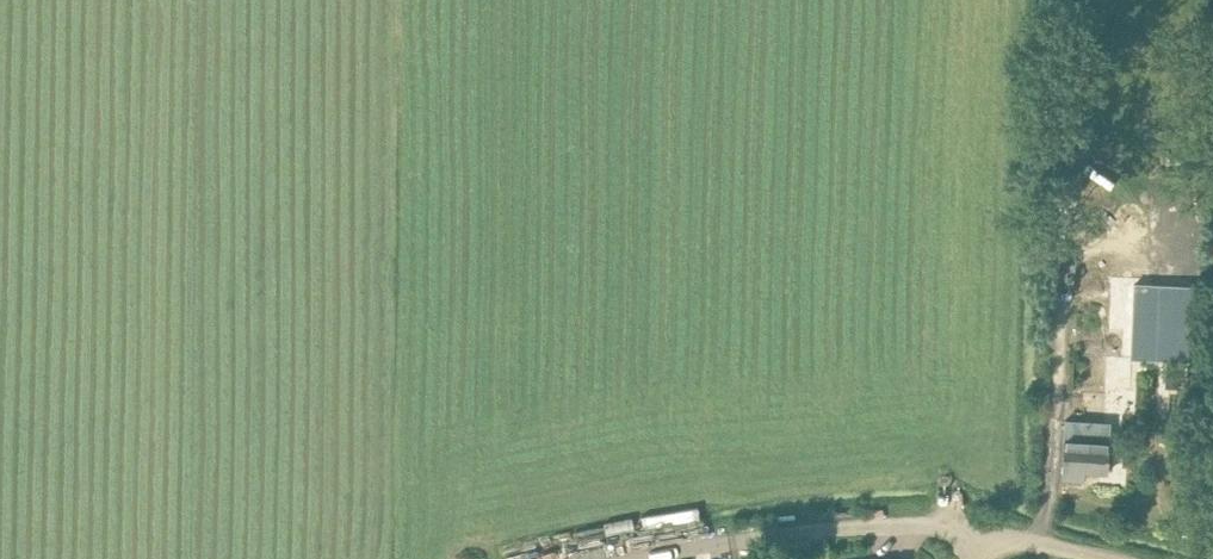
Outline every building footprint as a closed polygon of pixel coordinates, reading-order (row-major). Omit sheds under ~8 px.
[(1135,283),(1131,360),(1157,360),(1160,317),(1165,317),(1167,290),(1161,290),(1162,285),(1135,283)] [(1061,478),(1084,480),(1084,471),(1107,472),(1109,444),(1064,440),(1061,478)]
